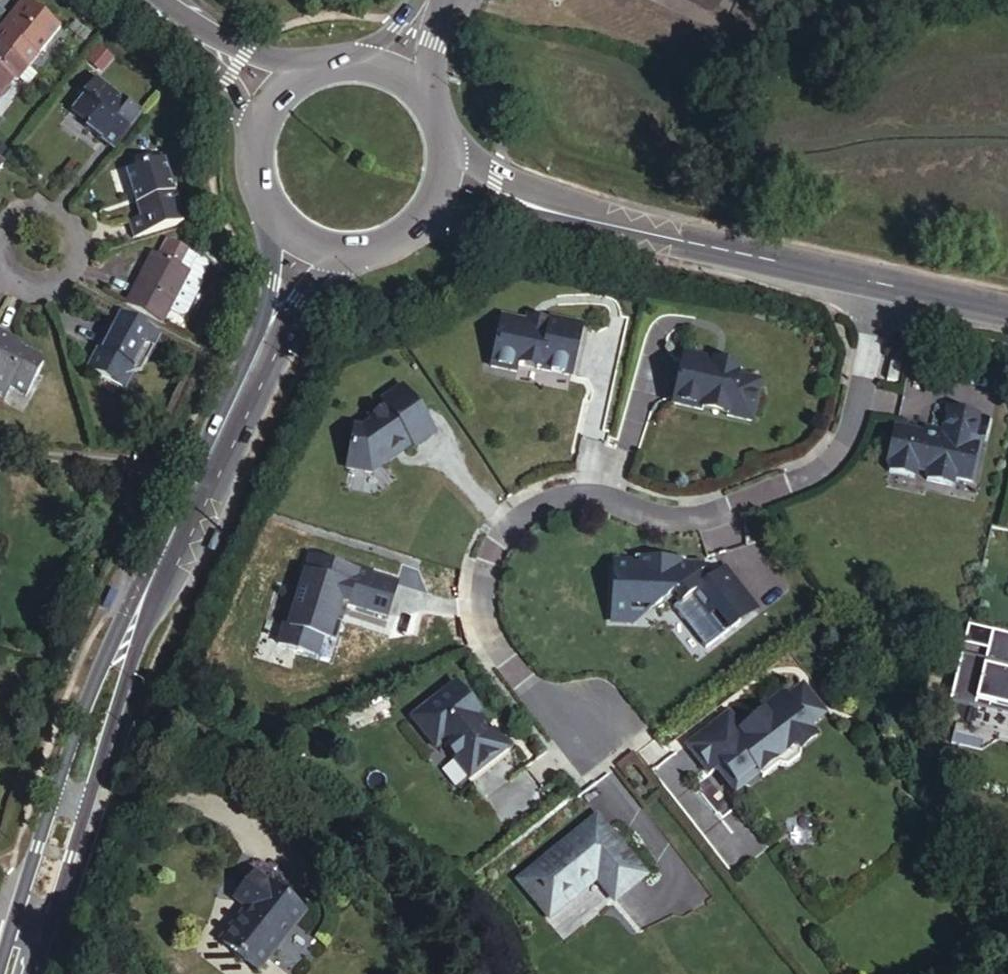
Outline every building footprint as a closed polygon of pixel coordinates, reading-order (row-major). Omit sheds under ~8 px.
[(26,67),(42,47),(45,49),(62,30),(22,0),(21,0),(0,25),(0,46),(26,67)] [(0,46),(0,98),(15,80),(19,83),(29,70),(26,67),(0,46)] [(84,137),(100,150),(104,145),(117,156),(146,120),(99,81),(69,117),(87,132),(84,137)] [(100,150),(113,161),(117,156),(104,145),(100,150)] [(148,218),(141,220),(146,238),(194,225),(178,162),(136,172),(148,218)] [(141,240),(146,238),(141,220),(135,221),(141,240)] [(196,234),(198,242),(207,240),(205,232),(196,234)] [(166,243),(157,259),(183,273),(192,257),(166,243)] [(124,306),(160,326),(167,313),(188,276),(183,273),(157,259),(152,256),(124,306)] [(206,265),(192,257),(183,273),(188,276),(167,313),(180,321),(185,318),(201,288),(201,283),(207,272),(206,265)] [(583,323),(500,306),(487,368),(570,385),(577,355),(583,323)] [(162,343),(122,321),(104,353),(100,350),(85,375),(130,399),(141,379),(162,343)] [(4,404),(10,393),(25,401),(42,372),(40,365),(18,353),(8,348),(11,342),(0,337),(0,402),(4,404)] [(8,348),(18,353),(21,348),(11,342),(8,348)] [(676,381),(671,407),(754,425),(765,375),(741,370),(743,361),(683,348),(676,381)] [(920,425),(890,419),(883,455),(887,456),(885,464),(911,469),(913,461),(925,463),(923,472),(949,477),(950,469),(970,473),(974,454),(971,453),(974,437),(968,436),(970,430),(975,406),(944,399),(941,412),(938,429),(932,428),(931,435),(918,432),(920,425)] [(362,447),(352,488),(378,488),(394,476),(390,471),(406,459),(410,464),(418,458),(421,461),(440,447),(409,405),(389,419),(393,424),(376,437),(380,442),(371,449),(362,447)] [(920,425),(918,432),(931,435),(932,428),(920,425)] [(978,432),(970,430),(968,436),(974,437),(971,453),(974,454),(978,432)] [(406,459),(390,471),(394,476),(410,464),(406,459)] [(307,551),(277,643),(318,656),(324,637),(337,642),(347,606),(387,618),(400,577),(307,551)] [(696,576),(702,571),(669,569),(669,561),(639,559),(639,567),(611,566),(609,628),(640,629),(640,609),(653,609),(671,595),(678,604),(671,609),(703,651),(752,613),(720,571),(702,585),(696,576)] [(984,663),(959,657),(949,704),(974,710),(975,705),(1007,713),(1007,637),(991,633),(984,663)] [(714,771),(719,767),(734,787),(753,772),(758,778),(760,781),(777,767),(784,768),(796,759),(797,752),(793,746),(809,733),(805,729),(823,715),(800,686),(782,700),(779,695),(758,711),(760,713),(745,725),(743,723),(734,730),(723,716),(683,747),(706,776),(714,771)] [(435,752),(441,747),(468,783),(506,755),(493,736),(489,739),(475,722),(479,719),(456,687),(412,720),(435,752)] [(758,711),(743,723),(745,725),(760,713),(758,711)] [(809,733),(793,746),(797,752),(813,739),(809,733)] [(719,767),(714,771),(734,797),(758,778),(753,772),(734,787),(719,767)] [(594,821),(586,828),(595,839),(603,833),(594,821)] [(595,839),(586,828),(560,849),(557,848),(545,857),(545,861),(521,881),(549,916),(596,877),(615,899),(628,888),(640,878),(603,833),(595,839)] [(306,913),(255,873),(241,890),(255,901),(248,910),(223,942),(259,972),(306,913)] [(255,901),(241,890),(234,899),(248,910),(255,901)]
